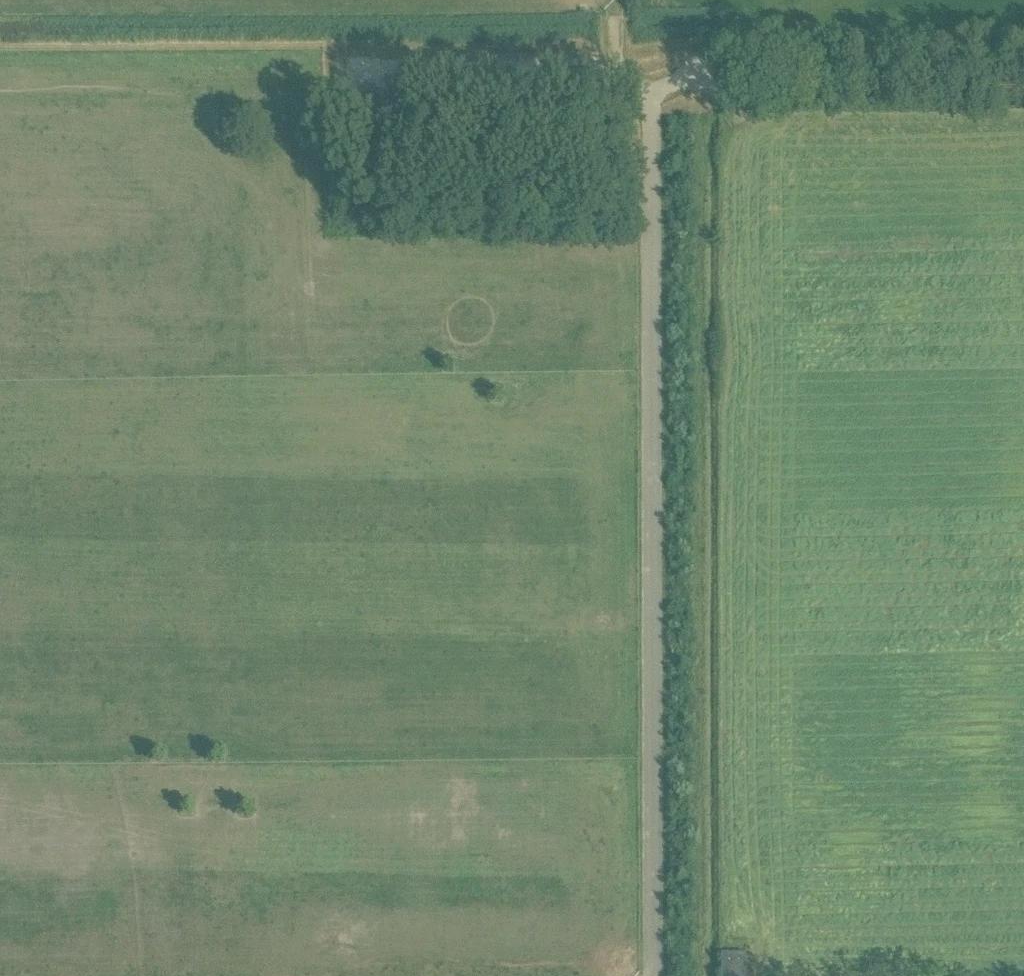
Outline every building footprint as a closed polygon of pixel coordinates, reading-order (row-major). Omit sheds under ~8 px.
[(747,952),(721,952),(721,975),(747,975),(747,952)]
